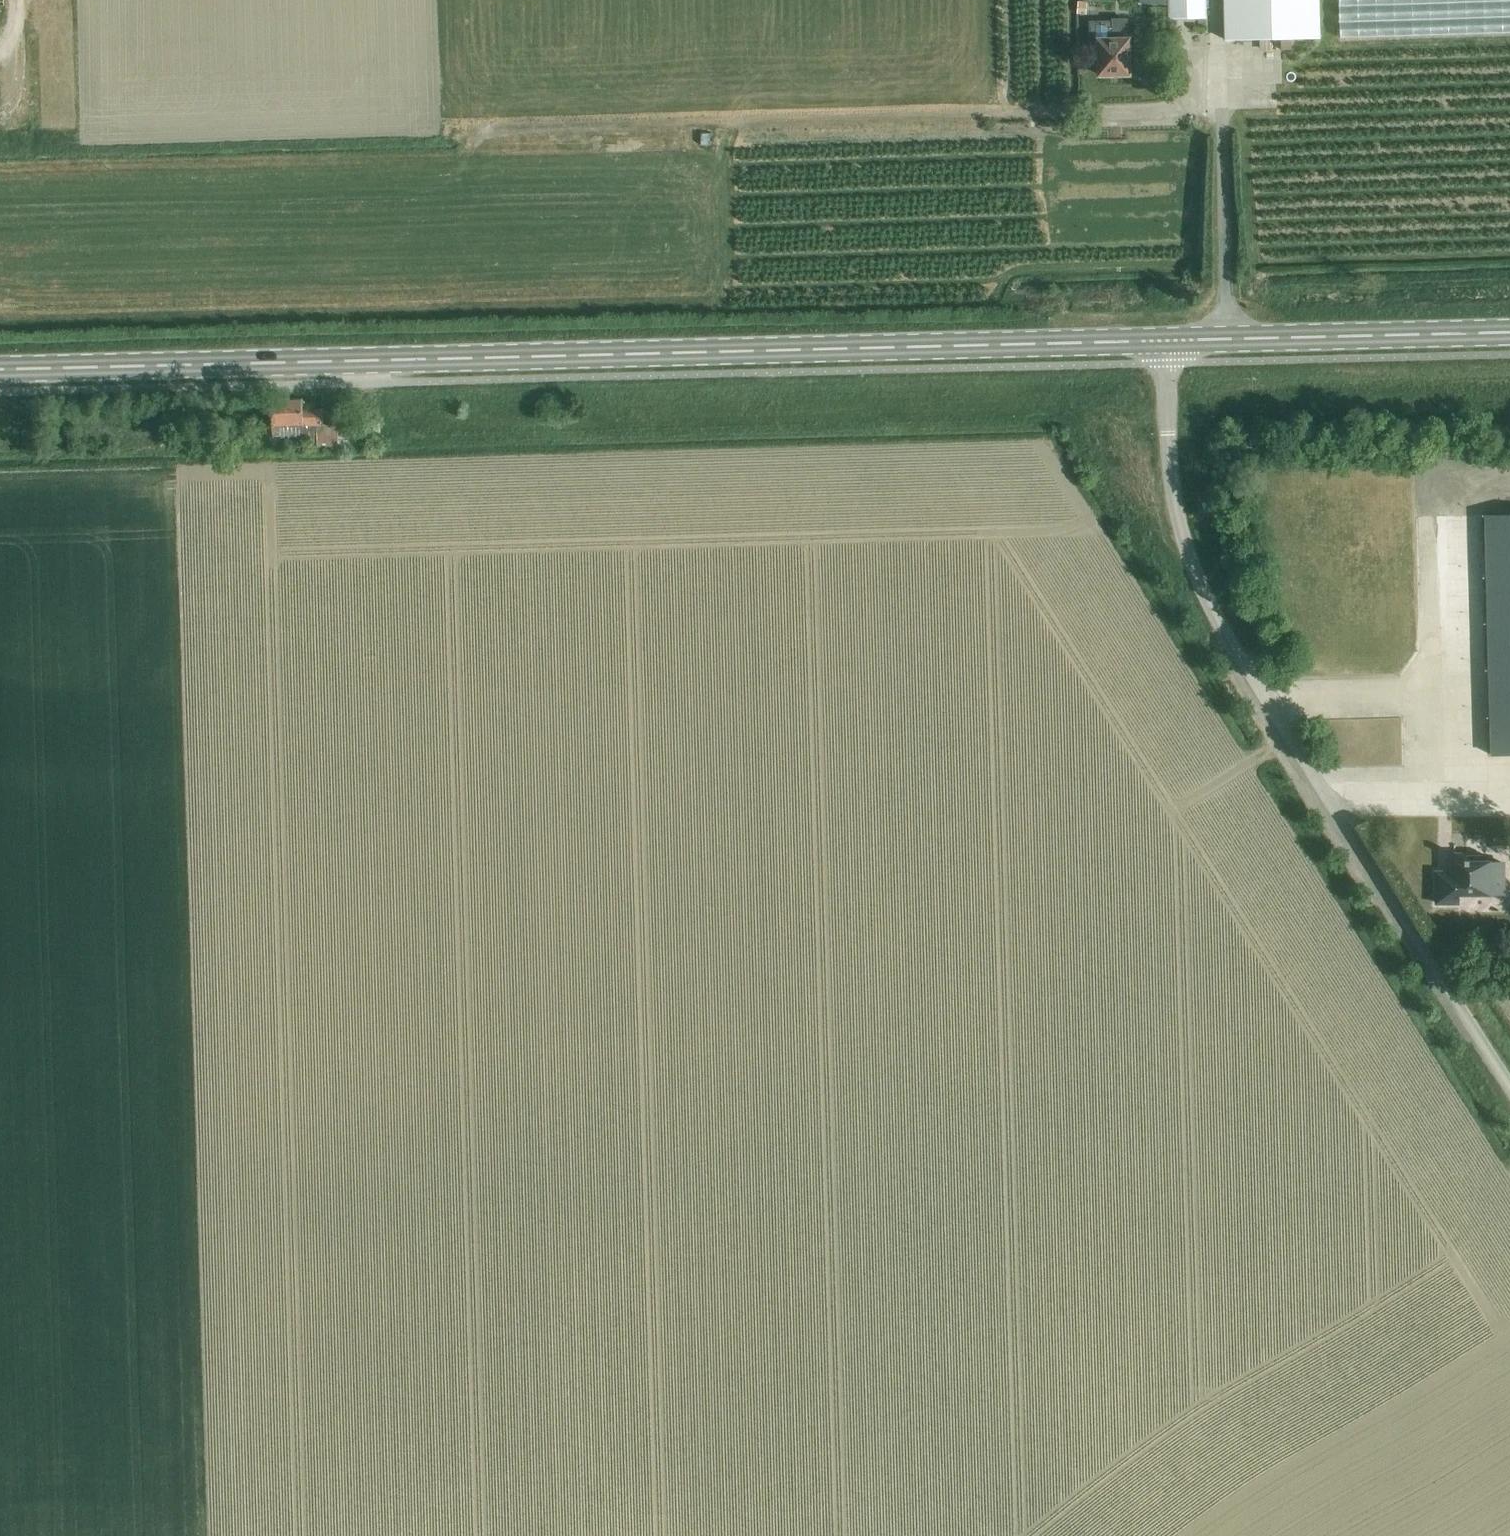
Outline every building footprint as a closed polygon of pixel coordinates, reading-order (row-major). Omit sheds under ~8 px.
[(1171,20),(1208,18),(1208,0),(1170,0),(1171,20)] [(1269,39),(1323,38),(1322,0),(1227,0),(1228,40),(1269,39)] [(1078,2),(1077,12),(1086,13),(1086,2),(1078,2)] [(1110,23),(1089,23),(1090,45),(1099,44),(1100,77),(1120,76),(1120,72),(1130,72),(1129,49),(1132,49),(1131,35),(1127,35),(1127,21),(1110,22),(1110,23)] [(298,439),(314,439),(314,445),(335,444),(336,436),(336,424),(336,422),(322,423),(322,407),(302,407),(301,397),(272,397),(272,433),(277,433),(277,423),(298,423),(298,439)] [(1485,515),(1491,755),(1509,755),(1509,515),(1485,515)] [(1454,872),(1437,872),(1437,903),(1459,903),(1458,894),(1502,894),(1502,862),(1486,862),(1486,855),(1463,855),(1463,857),(1456,857),(1456,844),(1454,844),(1454,872)]
